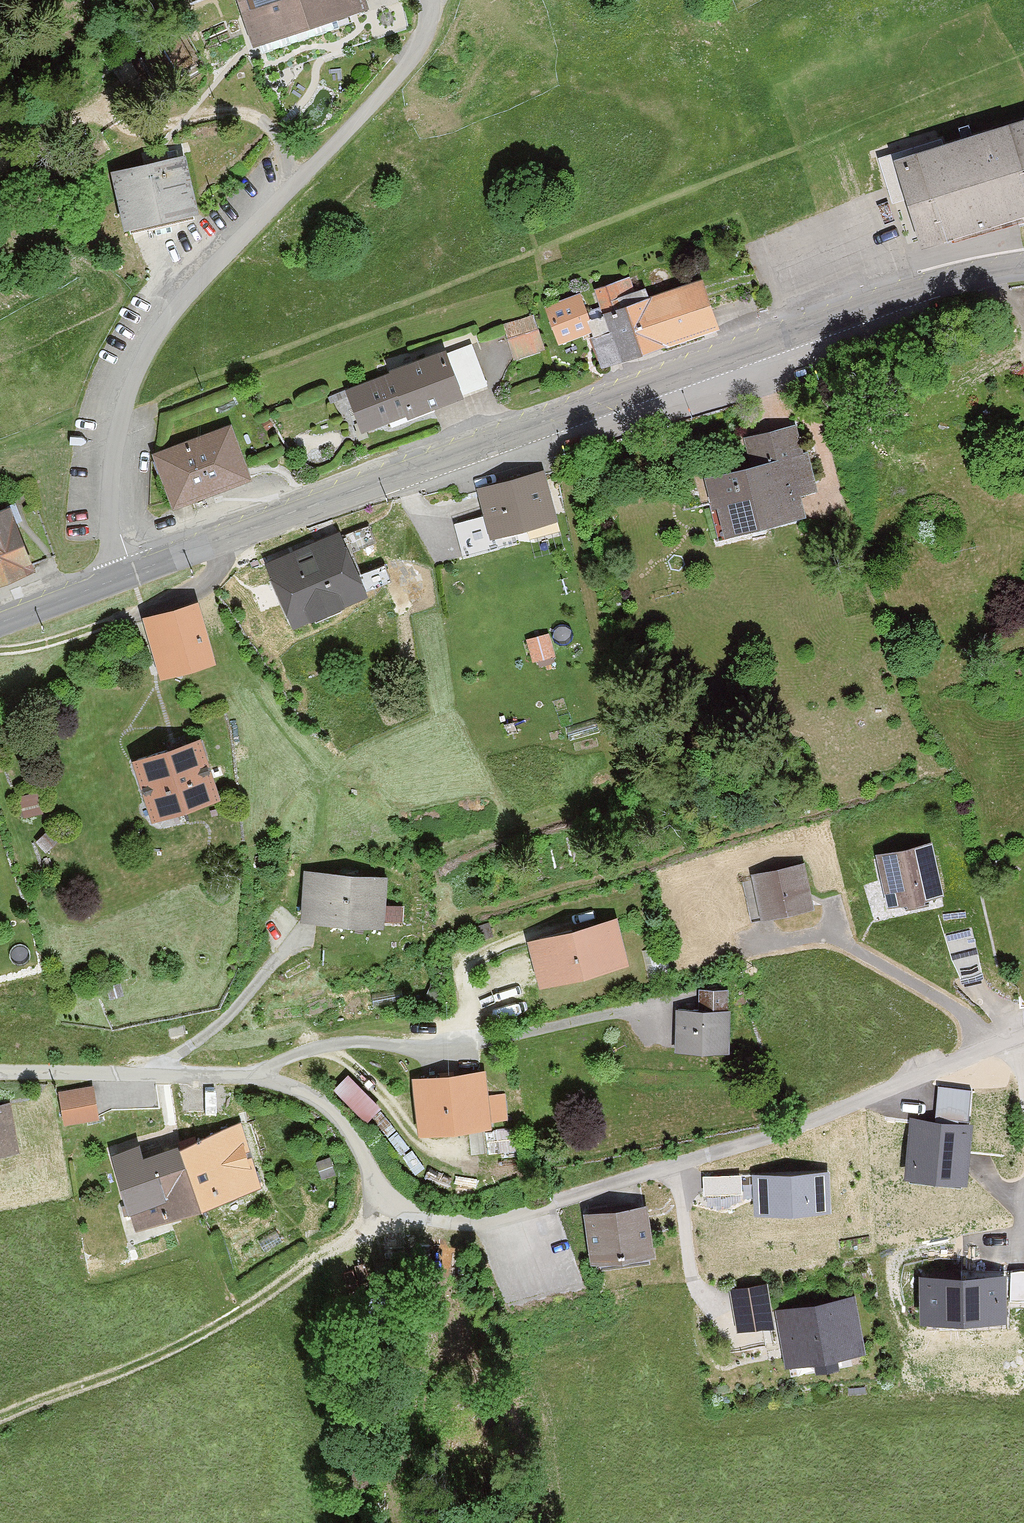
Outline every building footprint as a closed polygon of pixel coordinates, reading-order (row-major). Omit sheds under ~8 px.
[(251,54),(370,19),(364,0),(235,0),(251,54)] [(905,241),(1023,206),(1023,173),(1008,118),(880,155),(905,241)] [(91,176),(103,236),(187,219),(175,160),(91,176)] [(625,271),(584,287),(599,328),(581,335),(592,364),(709,320),(692,274),(644,291),(641,284),(631,288),(625,271)] [(551,342),(583,329),(569,293),(537,305),(551,342)] [(491,317),(505,352),(536,340),(522,305),(491,317)] [(332,386),(347,428),(448,393),(431,344),(371,366),(373,372),(332,386)] [(704,468),(718,529),(802,511),(798,493),(815,490),(800,420),(742,432),(747,458),(704,468)] [(143,453),(165,511),(243,481),(221,424),(143,453)] [(478,484),(490,534),(559,518),(547,468),(478,484)] [(39,566),(11,496),(0,500),(0,582),(39,566)] [(268,560),(291,622),(372,592),(349,530),(268,560)] [(142,617),(159,675),(215,658),(198,601),(142,617)] [(534,659),(557,653),(551,629),(528,635),(534,659)] [(134,757),(154,818),(217,797),(198,737),(134,757)] [(875,853),(884,905),(944,894),(935,842),(875,853)] [(748,873),(757,917),(816,904),(807,861),(748,873)] [(304,867),(301,916),(385,921),(388,872),(304,867)] [(533,937),(544,981),(627,960),(616,916),(533,937)] [(730,1003),(732,985),(701,983),(700,1002),(730,1003)] [(679,1008),(678,1050),(726,1051),(727,1009),(679,1008)] [(413,1075),(418,1130),(491,1123),(485,1067),(413,1075)] [(353,1069),(339,1083),(371,1115),(385,1101),(353,1069)] [(59,1090),(63,1119),(97,1113),(93,1084),(59,1090)] [(938,1087),(934,1120),(966,1124),(970,1091),(938,1087)] [(18,1145),(10,1099),(0,1101),(0,1148),(18,1145)] [(934,1120),(911,1119),(905,1181),(967,1187),(973,1125),(966,1124),(934,1120)] [(111,1150),(135,1223),(262,1182),(243,1121),(145,1152),(141,1141),(111,1150)] [(827,1167),(754,1171),(756,1211),(829,1207),(827,1167)] [(706,1170),(707,1189),(747,1188),(746,1168),(706,1170)] [(587,1210),(593,1259),(650,1251),(643,1202),(587,1210)] [(1005,1278),(918,1281),(919,1324),(1006,1321),(1005,1278)] [(730,1288),(738,1328),(775,1321),(767,1281),(730,1288)] [(780,1308),(790,1365),(863,1352),(853,1296),(780,1308)]
